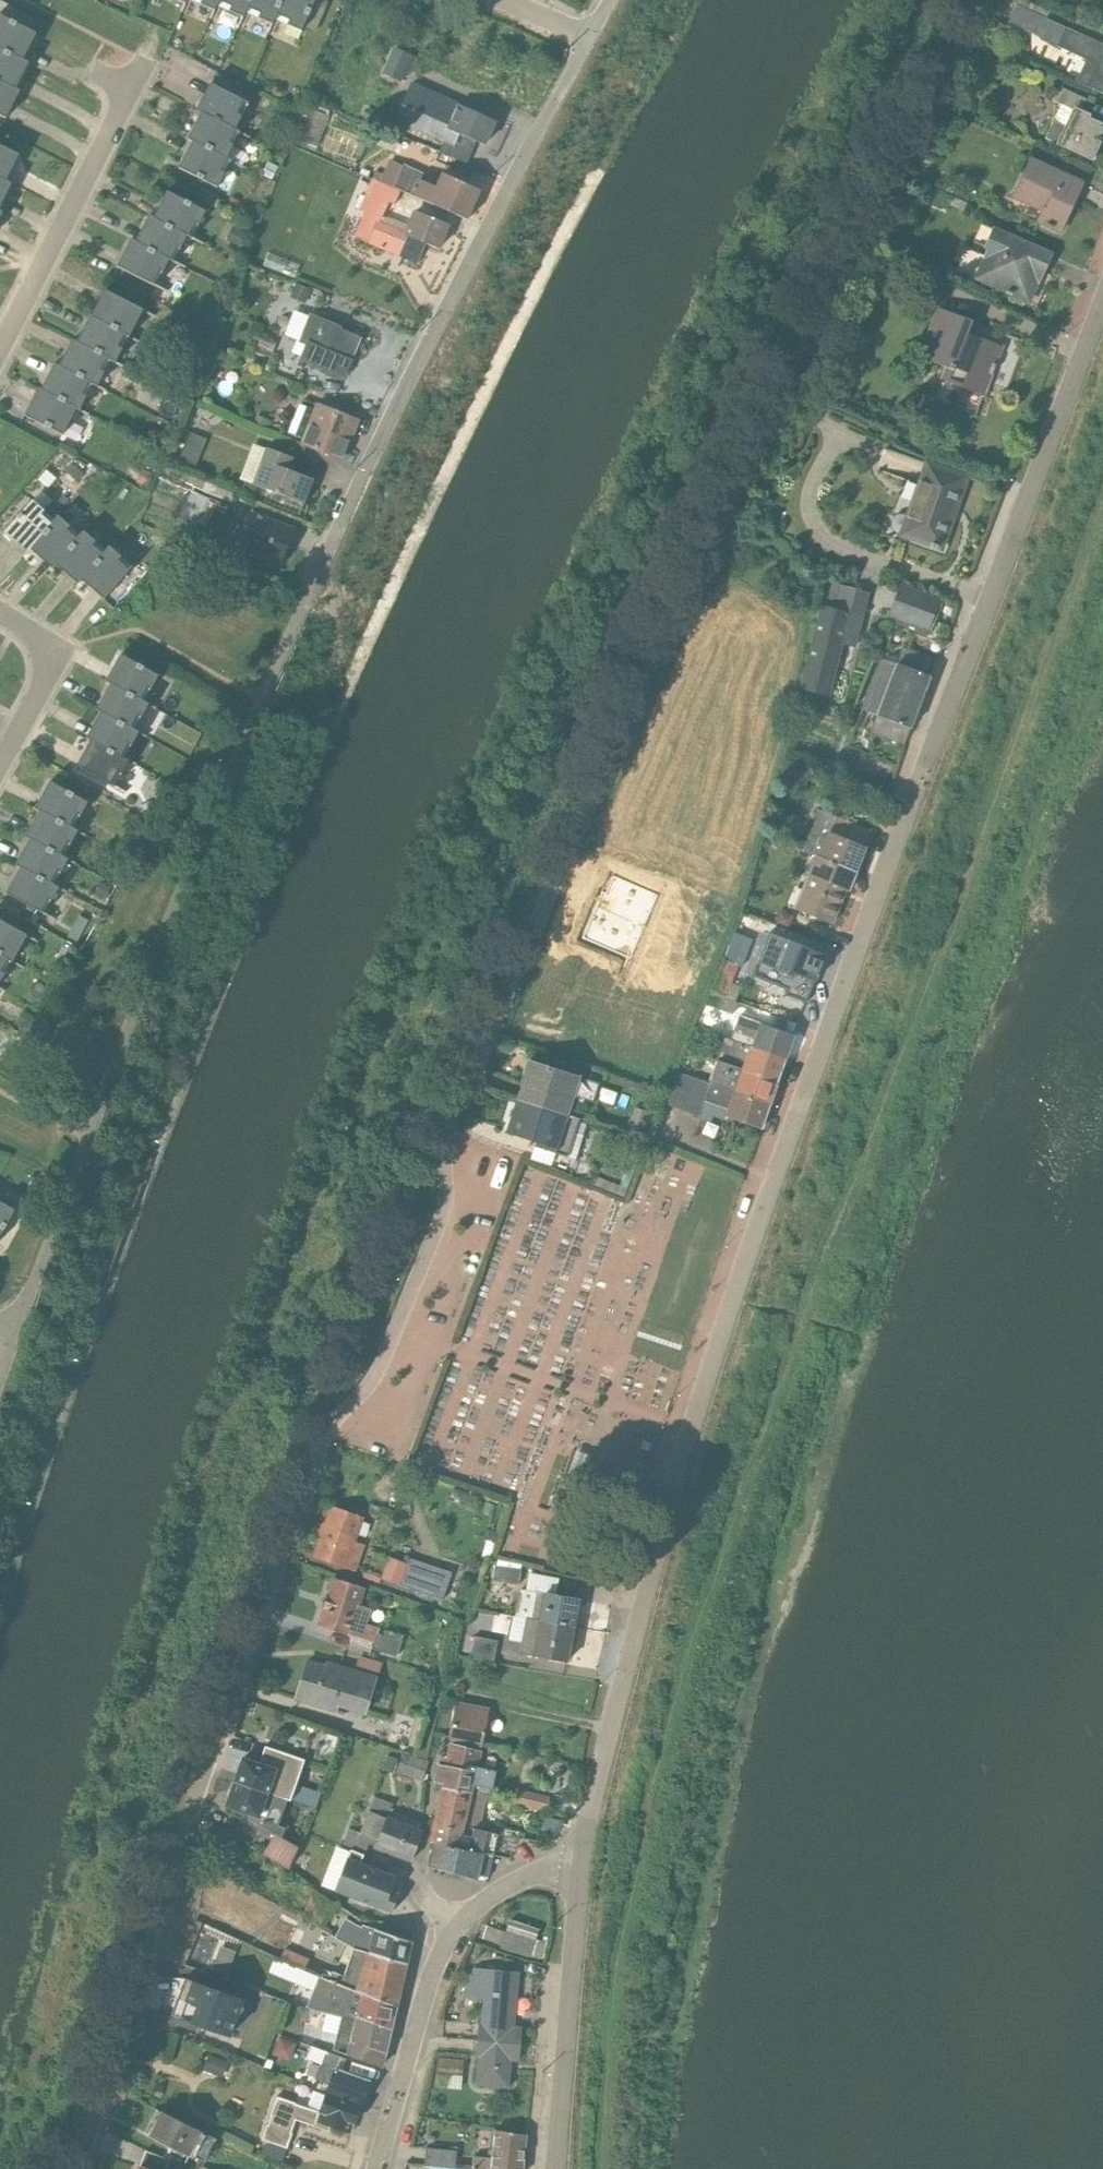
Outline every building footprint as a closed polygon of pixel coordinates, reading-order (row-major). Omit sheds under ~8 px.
[(219,0),(187,0),(186,2),(213,13),(219,0)] [(215,9),(242,20),(250,0),(219,0),(215,9)] [(244,16),(271,27),(282,0),(251,0),(244,16)] [(273,22),(300,34),(302,29),(314,34),(327,5),(315,0),(283,0),(273,22)] [(1102,98),(1102,48),(1014,7),(1005,24),(1039,39),(1038,42),(1082,62),(1073,84),(1102,98)] [(19,60),(27,44),(30,44),(34,35),(0,18),(0,50),(19,60)] [(979,39),(995,47),(1004,28),(988,21),(979,39)] [(0,51),(0,85),(14,92),(28,65),(0,51)] [(393,51),(381,78),(400,86),(412,59),(393,51)] [(0,85),(0,118),(5,121),(19,94),(14,92),(0,85)] [(482,147),(492,123),(455,106),(455,105),(410,85),(393,123),(452,150),(459,137),(482,147)] [(202,105),(197,114),(234,132),(247,106),(212,88),(204,106),(202,105)] [(1083,101),(1058,89),(1051,103),(1058,107),(1043,141),(1089,163),(1099,143),(1096,142),(1102,127),(1086,120),(1088,117),(1078,113),(1083,101)] [(300,144),(316,150),(330,114),(307,105),(298,127),(305,130),(300,144)] [(234,132),(200,115),(187,141),(225,160),(231,148),(228,145),(234,132)] [(192,144),(178,171),(216,190),(230,164),(192,144)] [(18,157),(0,148),(0,181),(5,184),(18,157)] [(1033,225),(1058,236),(1082,184),(1028,159),(1009,200),(1037,215),(1033,225)] [(388,162),(382,176),(373,173),(370,181),(399,193),(467,222),(479,192),(440,175),(434,189),(420,183),(423,175),(402,166),(401,167),(388,162)] [(424,246),(441,252),(451,229),(412,213),(405,228),(382,218),(387,206),(393,208),(399,193),(370,181),(361,202),(357,201),(353,210),(362,215),(352,239),(367,245),(367,246),(416,266),(424,246)] [(10,187),(0,182),(0,208),(10,187)] [(204,214),(166,194),(152,220),(191,240),(204,214)] [(185,238),(148,218),(134,244),(173,264),(185,238)] [(989,231),(979,226),(971,244),(984,252),(971,281),(1027,307),(1050,255),(990,229),(989,231)] [(245,235),(232,229),(225,242),(238,249),(245,235)] [(130,242),(116,269),(156,288),(168,262),(130,242)] [(268,255),(263,268),(294,281),(299,268),(268,255)] [(917,277),(894,267),(891,276),(914,286),(917,277)] [(310,293),(296,287),(290,301),(304,307),(310,293)] [(104,293),(90,319),(128,338),(142,312),(104,293)] [(301,335),(310,311),(296,306),(288,330),(301,335)] [(938,382),(982,399),(1001,349),(978,340),(977,341),(964,336),(970,323),(969,322),(934,309),(914,359),(942,369),(937,381),(938,382)] [(340,329),(309,316),(298,343),(305,347),(299,362),(343,381),(361,340),(340,331),(340,329)] [(90,319),(76,344),(114,365),(128,338),(90,319)] [(254,337),(249,347),(271,355),(275,346),(254,337)] [(108,362),(71,342),(58,368),(96,389),(108,362)] [(54,366),(41,392),(79,411),(90,386),(54,366)] [(31,409),(26,418),(62,436),(75,410),(41,392),(33,410),(31,409)] [(359,422),(315,404),(298,446),(343,464),(359,422)] [(287,435),(299,440),(310,410),(299,406),(287,435)] [(206,442),(189,435),(179,462),(195,469),(206,442)] [(293,460),(264,449),(264,451),(251,446),(238,481),(251,486),(303,506),(312,481),(289,472),(293,460)] [(895,538),(940,554),(941,553),(968,477),(922,461),(902,515),(894,516),(890,518),(888,525),(888,531),(891,533),(895,535),(895,538)] [(233,494),(188,478),(185,484),(230,503),(233,494)] [(191,492),(171,537),(186,546),(196,525),(204,529),(213,511),(223,514),(227,507),(191,492)] [(43,512),(32,502),(4,534),(4,535),(6,534),(13,540),(14,538),(28,550),(26,554),(27,554),(50,525),(40,516),(43,512)] [(293,530),(252,514),(238,551),(280,566),(293,530)] [(31,550),(52,569),(76,540),(66,532),(69,527),(57,517),(31,550)] [(91,547),(94,542),(83,532),(56,566),(77,585),(102,556),(91,547)] [(120,558),(110,549),(82,580),(89,586),(90,585),(106,597),(128,572),(117,562),(120,558)] [(853,649),(869,593),(848,588),(846,592),(841,590),(835,609),(821,604),(799,692),(827,698),(841,647),(853,649)] [(889,620),(930,633),(940,601),(899,588),(889,620)] [(878,659),(868,685),(917,703),(933,661),(900,649),(894,664),(878,659)] [(157,676),(121,656),(115,665),(117,666),(108,684),(110,684),(143,703),(157,676)] [(143,703),(110,684),(96,710),(100,713),(133,731),(147,705),(143,703)] [(917,703),(868,685),(858,710),(874,717),(868,732),(901,745),(917,703)] [(123,759),(137,733),(133,731),(100,713),(86,738),(90,741),(123,759)] [(123,759),(90,741),(76,767),(113,787),(128,761),(123,759)] [(87,803),(49,782),(35,808),(73,829),(87,803)] [(39,811),(25,836),(62,857),(77,832),(39,811)] [(801,852),(853,872),(868,832),(816,812),(801,852)] [(67,860),(29,839),(15,864),(53,885),(67,860)] [(813,857),(792,907),(829,922),(843,889),(846,890),(853,872),(813,857)] [(43,914),(57,888),(20,867),(5,893),(43,914)] [(67,937),(75,942),(87,921),(78,916),(67,937)] [(0,920),(0,955),(11,961),(26,935),(0,920)] [(708,993),(734,1002),(739,989),(729,984),(736,966),(740,967),(751,941),(733,934),(708,993)] [(783,991),(782,994),(803,1002),(821,955),(767,934),(750,977),(783,991)] [(11,961),(0,955),(0,980),(11,961)] [(703,1006),(730,1015),(734,1002),(708,993),(703,1005),(703,1006)] [(34,1017),(23,1010),(16,1024),(27,1030),(34,1017)] [(790,1035),(738,1016),(729,1039),(783,1058),(791,1036),(790,1035)] [(775,1080),(783,1058),(729,1039),(723,1037),(713,1060),(716,1060),(775,1080)] [(716,1060),(707,1083),(767,1104),(775,1080),(716,1060)] [(527,1061),(520,1084),(520,1085),(521,1085),(516,1100),(565,1115),(569,1100),(581,1104),(583,1100),(592,1102),(597,1084),(527,1061)] [(676,1073),(664,1104),(705,1120),(712,1116),(724,1120),(725,1116),(758,1129),(767,1104),(707,1083),(676,1073)] [(533,1146),(565,1157),(574,1159),(582,1136),(573,1133),(577,1119),(565,1115),(516,1100),(515,1100),(505,1133),(534,1142),(533,1146)] [(623,1197),(639,1155),(632,1153),(619,1185),(596,1176),(593,1185),(623,1197)] [(14,1209),(1,1201),(0,1203),(0,1234),(14,1209)] [(361,1521),(362,1517),(331,1506),(325,1523),(321,1522),(315,1538),(319,1539),(314,1555),(356,1569),(364,1545),(355,1541),(357,1536),(364,1537),(368,1523),(361,1521)] [(617,1536),(619,1526),(603,1520),(599,1530),(617,1536)] [(546,1560),(546,1563),(564,1567),(572,1533),(554,1529),(549,1552),(545,1551),(543,1559),(546,1560)] [(491,1557),(496,1532),(487,1530),(480,1555),(491,1557)] [(405,1586),(441,1599),(450,1572),(408,1558),(406,1563),(387,1557),(380,1577),(394,1582),(392,1587),(403,1591),(405,1586)] [(519,1569),(520,1563),(496,1559),(495,1565),(494,1565),(491,1580),(517,1584),(520,1570),(519,1569)] [(524,1589),(519,1588),(514,1614),(524,1617),(572,1626),(577,1599),(576,1599),(555,1595),(558,1577),(527,1572),(524,1589)] [(370,1648),(396,1655),(400,1640),(376,1632),(377,1627),(366,1623),(370,1608),(360,1604),(364,1587),(331,1575),(316,1623),(372,1641),(370,1648)] [(572,1626),(524,1617),(514,1614),(512,1615),(507,1639),(520,1641),(518,1652),(567,1661),(572,1626)] [(492,1662),(496,1640),(473,1635),(468,1658),(492,1662)] [(307,1660),(295,1697),(335,1710),(337,1706),(364,1714),(375,1676),(377,1676),(381,1662),(358,1655),(353,1670),(325,1661),(324,1665),(307,1660)] [(456,1701),(448,1740),(466,1744),(480,1747),(487,1708),(456,1701)] [(440,1783),(439,1786),(484,1795),(492,1797),(497,1775),(477,1770),(480,1751),(447,1743),(447,1756),(438,1755),(433,1781),(440,1783)] [(318,1791),(295,1783),(303,1759),(264,1745),(258,1762),(243,1757),(238,1769),(240,1774),(237,1782),(286,1800),(312,1808),(318,1791)] [(401,1752),(394,1772),(421,1780),(428,1761),(401,1752)] [(381,1768),(392,1772),(397,1758),(386,1754),(381,1768)] [(262,1853),(288,1868),(298,1847),(281,1836),(286,1828),(277,1824),(286,1800),(237,1782),(234,1790),(230,1792),(225,1804),(255,1815),(252,1821),(273,1833),(262,1853)] [(484,1795),(439,1786),(433,1819),(478,1829),(484,1795)] [(547,1796),(515,1788),(512,1801),(544,1809),(547,1796)] [(421,1822),(421,1821),(390,1809),(392,1803),(372,1796),(359,1831),(348,1827),(341,1845),(363,1854),(367,1843),(411,1859),(421,1831),(419,1830),(421,1822)] [(478,1829),(433,1819),(428,1841),(433,1843),(492,1854),(496,1833),(478,1829)] [(433,1843),(428,1865),(475,1879),(477,1875),(487,1877),(492,1854),(433,1843)] [(363,1854),(349,1849),(333,1890),(391,1912),(399,1893),(390,1889),(395,1876),(360,1862),(363,1854)] [(332,1901),(314,1890),(301,1913),(308,1917),(307,1921),(317,1927),(332,1901)] [(360,1926),(344,1917),(334,1936),(351,1947),(404,1964),(409,1941),(361,1924),(360,1926)] [(530,1956),(541,1957),(545,1942),(535,1938),(537,1930),(508,1921),(505,1931),(485,1925),(481,1938),(501,1945),(501,1947),(530,1956)] [(283,1947),(279,1958),(304,1969),(308,1959),(283,1947)] [(330,1971),(327,1979),(354,1991),(395,2006),(404,1964),(351,1947),(344,1975),(330,1971)] [(312,1991),(305,2007),(324,2013),(353,2020),(355,2015),(390,2028),(395,2006),(354,1991),(327,1979),(304,1969),(279,1958),(271,1954),(263,1970),(312,1991)] [(517,2061),(519,2043),(520,2026),(513,2025),(517,1972),(473,1968),(459,1998),(482,2000),(480,2022),(477,2022),(476,2040),(474,2057),(476,2057),(474,2085),(508,2088),(510,2060),(517,2061)] [(229,2034),(241,1998),(184,1977),(171,2014),(229,2034)] [(336,2033),(332,2049),(380,2066),(385,2050),(390,2028),(355,2015),(353,2020),(324,2013),(320,2029),(336,2033)] [(296,2043),(279,2037),(272,2054),(289,2061),(296,2043)] [(310,2046),(305,2058),(319,2063),(314,2079),(327,2084),(324,2092),(359,2105),(368,2080),(340,2070),(345,2059),(310,2046)] [(227,2060),(208,2052),(201,2068),(220,2076),(227,2060)] [(437,2057),(436,2073),(461,2076),(463,2059),(437,2057)] [(349,2132),(359,2105),(311,2088),(305,2106),(276,2095),(261,2138),(268,2141),(262,2159),(279,2165),(295,2119),(328,2131),(330,2126),(349,2132)] [(150,2133),(203,2161),(214,2138),(161,2110),(150,2133)] [(471,2168),(474,2168),(521,2168),(524,2134),(493,2128),(489,2157),(472,2155),(471,2168)] [(423,2164),(454,2167),(455,2150),(425,2147),(423,2164)] [(188,2167),(145,2150),(139,2163),(137,2163),(134,2168),(187,2168),(188,2167)]
